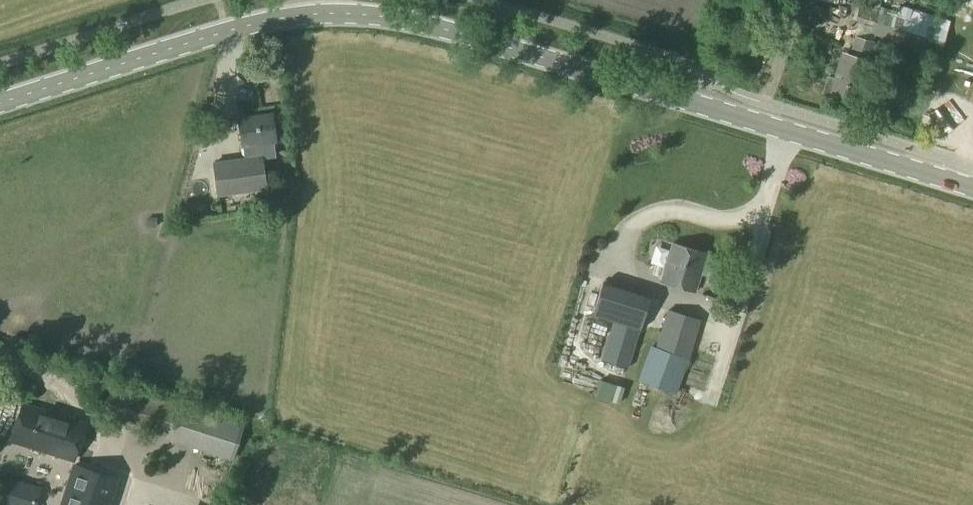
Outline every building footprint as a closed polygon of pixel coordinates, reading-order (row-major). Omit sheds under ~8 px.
[(860,4),(855,21),(889,31),(887,37),(940,53),(950,23),(896,6),(894,14),(860,4)] [(828,77),(823,94),(829,96),(855,103),(868,59),(874,40),(854,35),(849,53),(843,51),(840,61),(835,79),(828,77)] [(246,158),(214,164),(219,195),(219,196),(244,192),(267,188),(261,157),(274,155),(272,141),(275,140),(271,114),(238,120),(242,145),(244,145),(246,158)] [(670,120),(666,134),(679,138),(683,123),(670,120)] [(673,243),(661,282),(694,293),(701,270),(706,272),(712,255),(673,243)] [(603,282),(592,316),(613,322),(639,331),(640,331),(650,297),(603,282)] [(667,309),(655,347),(690,358),(702,320),(667,309)] [(613,322),(602,359),(628,367),(639,331),(613,322)] [(675,394),(688,357),(655,347),(651,345),(639,381),(675,394)] [(113,416),(111,422),(233,462),(245,426),(123,387),(113,416)] [(23,405),(12,441),(73,460),(84,424),(23,405)] [(206,482),(211,456),(194,453),(189,478),(206,482)] [(56,504),(108,504),(115,482),(69,467),(56,504)] [(1,500),(20,504),(33,504),(37,490),(7,481),(1,500)]
